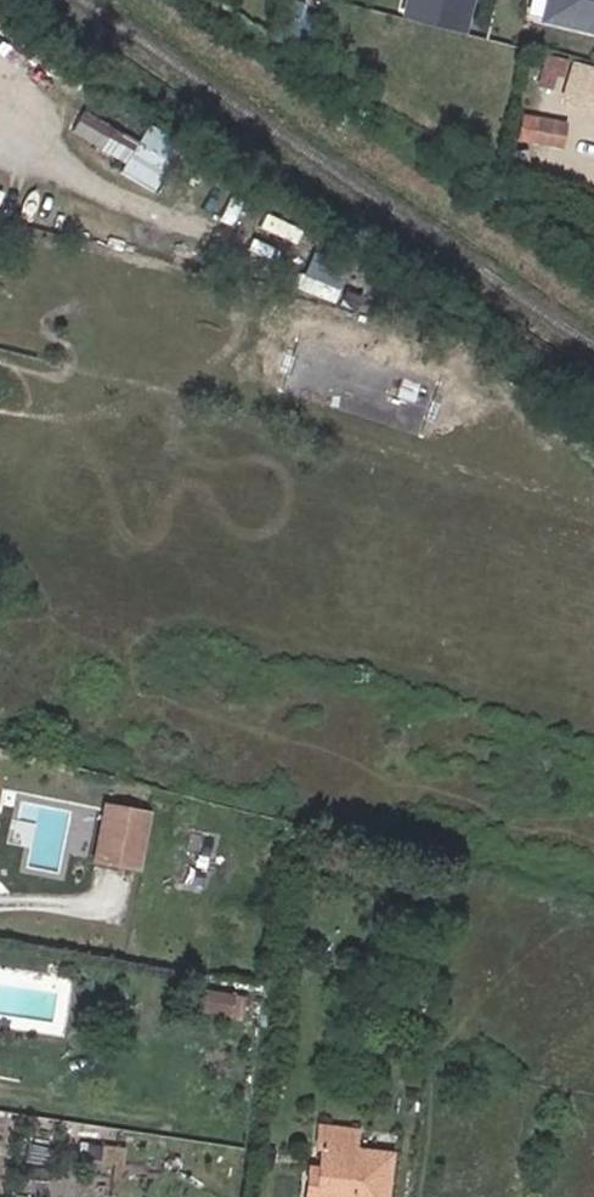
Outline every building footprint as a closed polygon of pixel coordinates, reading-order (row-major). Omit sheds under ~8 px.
[(480,0),(409,0),(405,15),(471,32),(480,0)] [(550,30),(593,40),(593,0),(556,0),(550,30)] [(564,92),(571,56),(549,52),(542,87),(564,92)] [(580,76),(573,110),(593,115),(593,79),(580,76)] [(188,138),(157,122),(149,138),(86,106),(74,130),(131,160),(125,172),(160,191),(188,138)] [(573,110),(571,118),(593,123),(593,115),(573,110)] [(557,152),(561,128),(526,122),(522,147),(557,152)] [(566,154),(570,130),(561,128),(557,152),(566,154)] [(140,815),(100,807),(91,855),(131,863),(140,815)] [(304,1174),(301,1196),(306,1196),(382,1196),(389,1149),(352,1144),(354,1126),(316,1121),(314,1138),(320,1139),(317,1164),(315,1175),(304,1174)] [(306,1163),(304,1174),(315,1175),(317,1164),(306,1163)]
